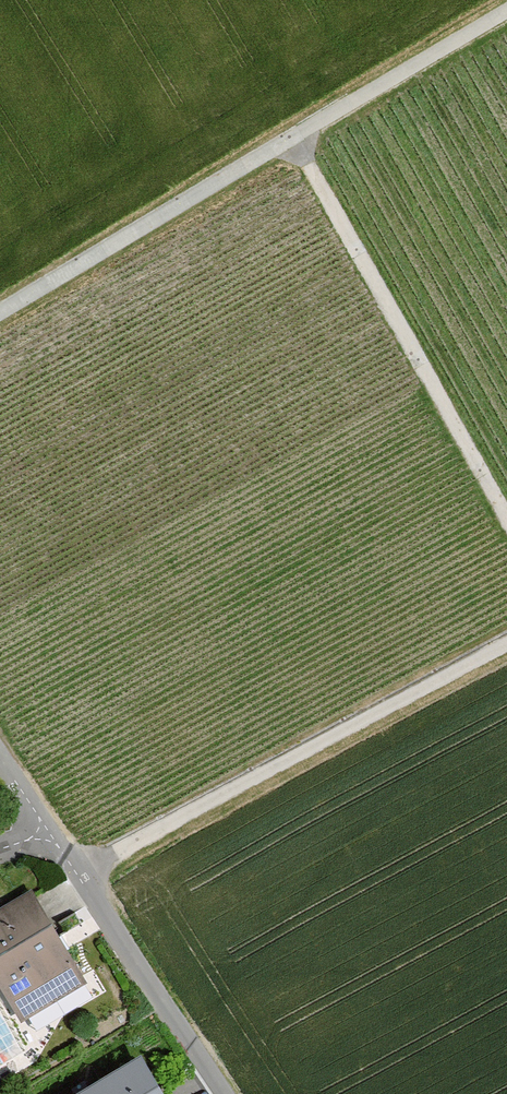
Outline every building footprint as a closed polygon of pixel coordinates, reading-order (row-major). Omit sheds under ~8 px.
[(32,895),(0,913),(0,985),(21,1021),(83,985),(32,895)] [(143,1062),(96,1090),(92,1083),(74,1093),(163,1093),(143,1062)]
